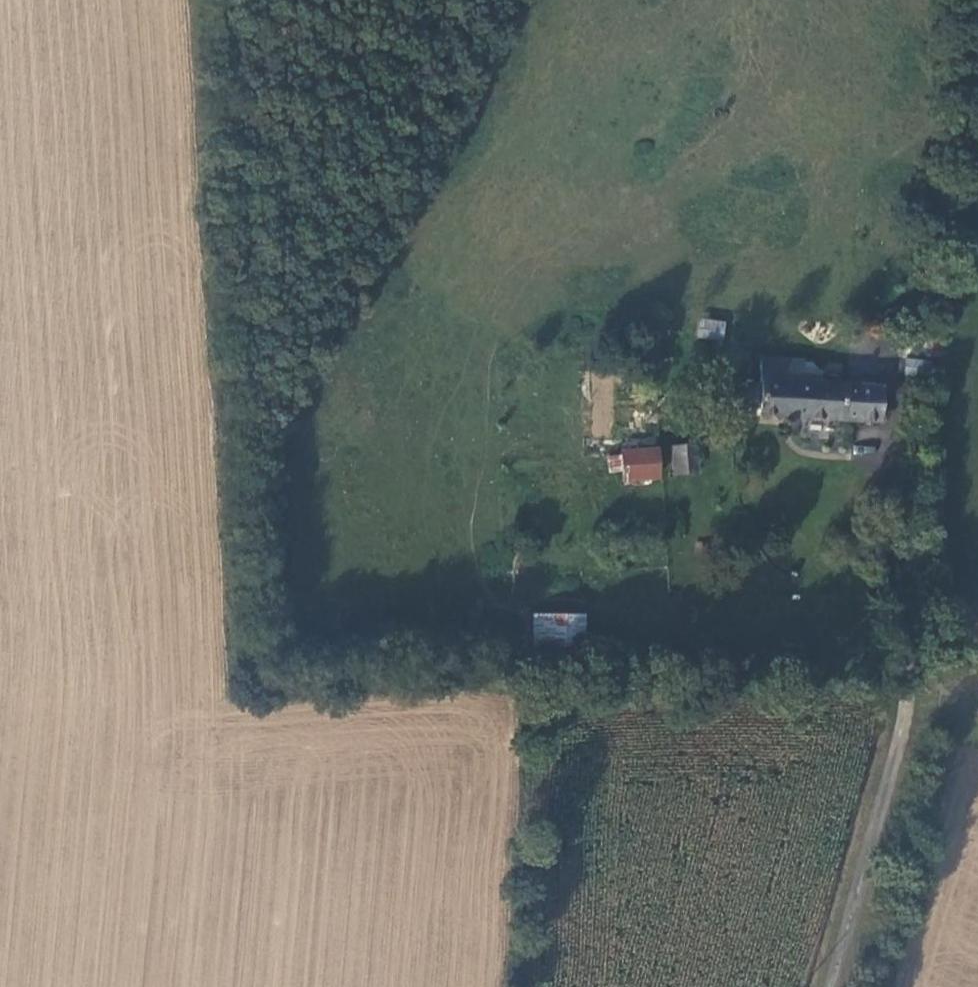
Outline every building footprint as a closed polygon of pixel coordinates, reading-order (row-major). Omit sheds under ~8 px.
[(699,317),(696,337),(723,340),(726,320),(699,317)] [(757,417),(880,425),(880,387),(819,384),(819,375),(810,366),(759,363),(759,388),(745,387),(744,410),(757,410),(757,417)] [(697,480),(698,452),(675,451),(674,479),(697,480)] [(660,482),(659,452),(621,454),(621,458),(622,473),(622,483),(660,482)] [(622,473),(621,458),(610,458),(611,474),(622,473)] [(580,616),(540,615),(542,647),(581,647),(580,616)]
